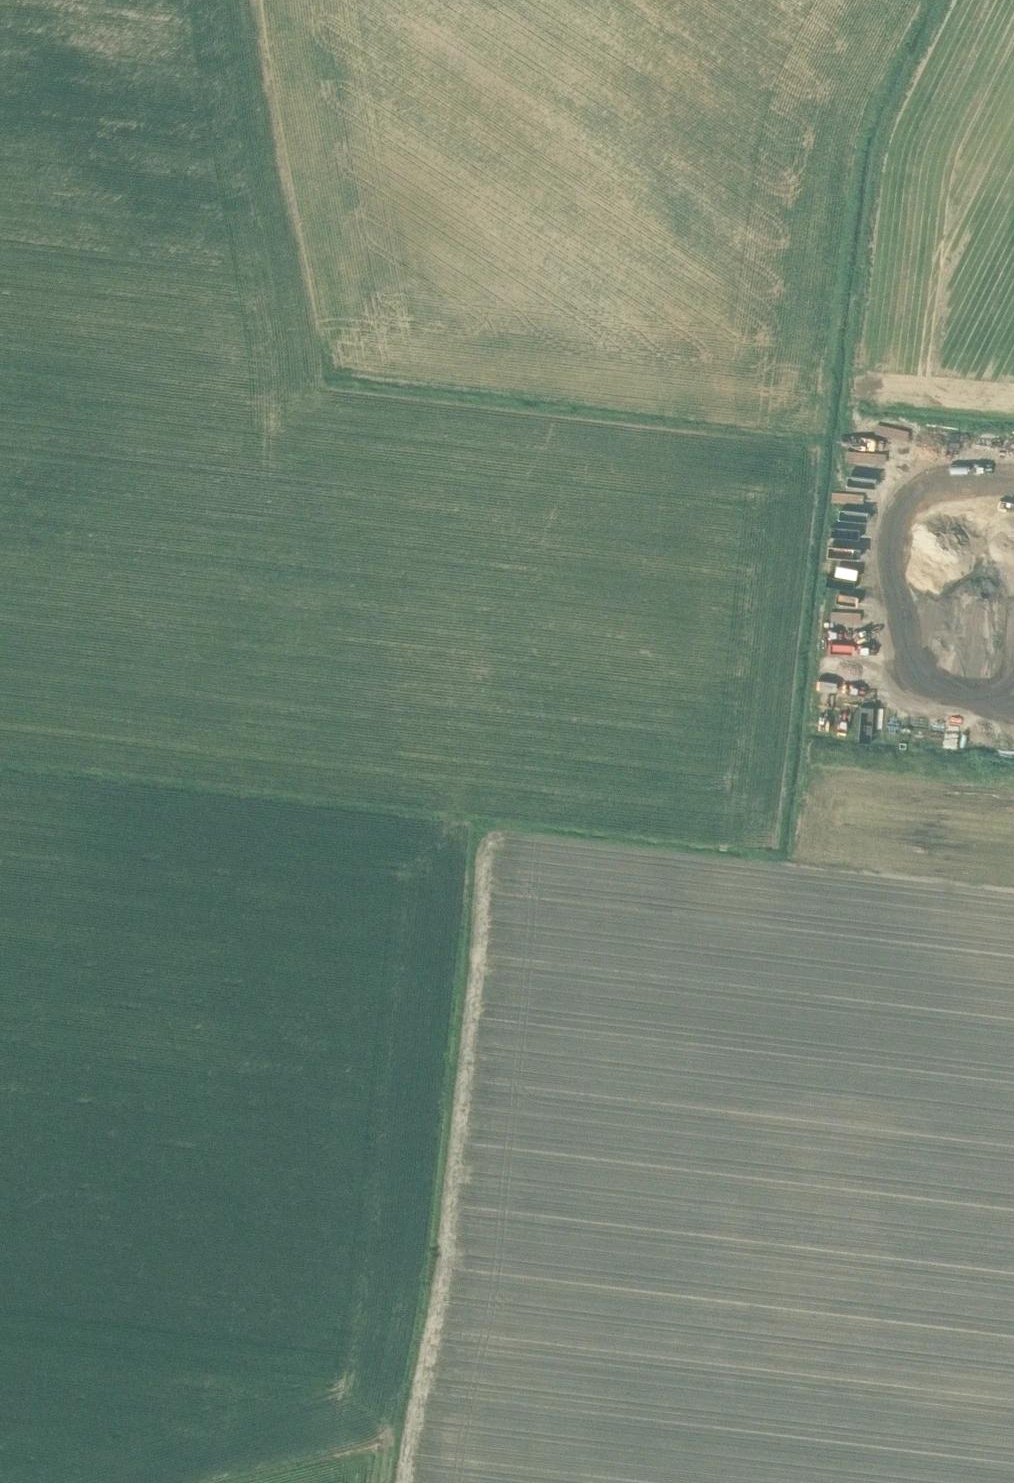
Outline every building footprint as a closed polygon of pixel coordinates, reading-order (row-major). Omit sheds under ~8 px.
[(890,589),(892,564),(865,562),(864,577),(850,577),(850,587),(890,589)]
